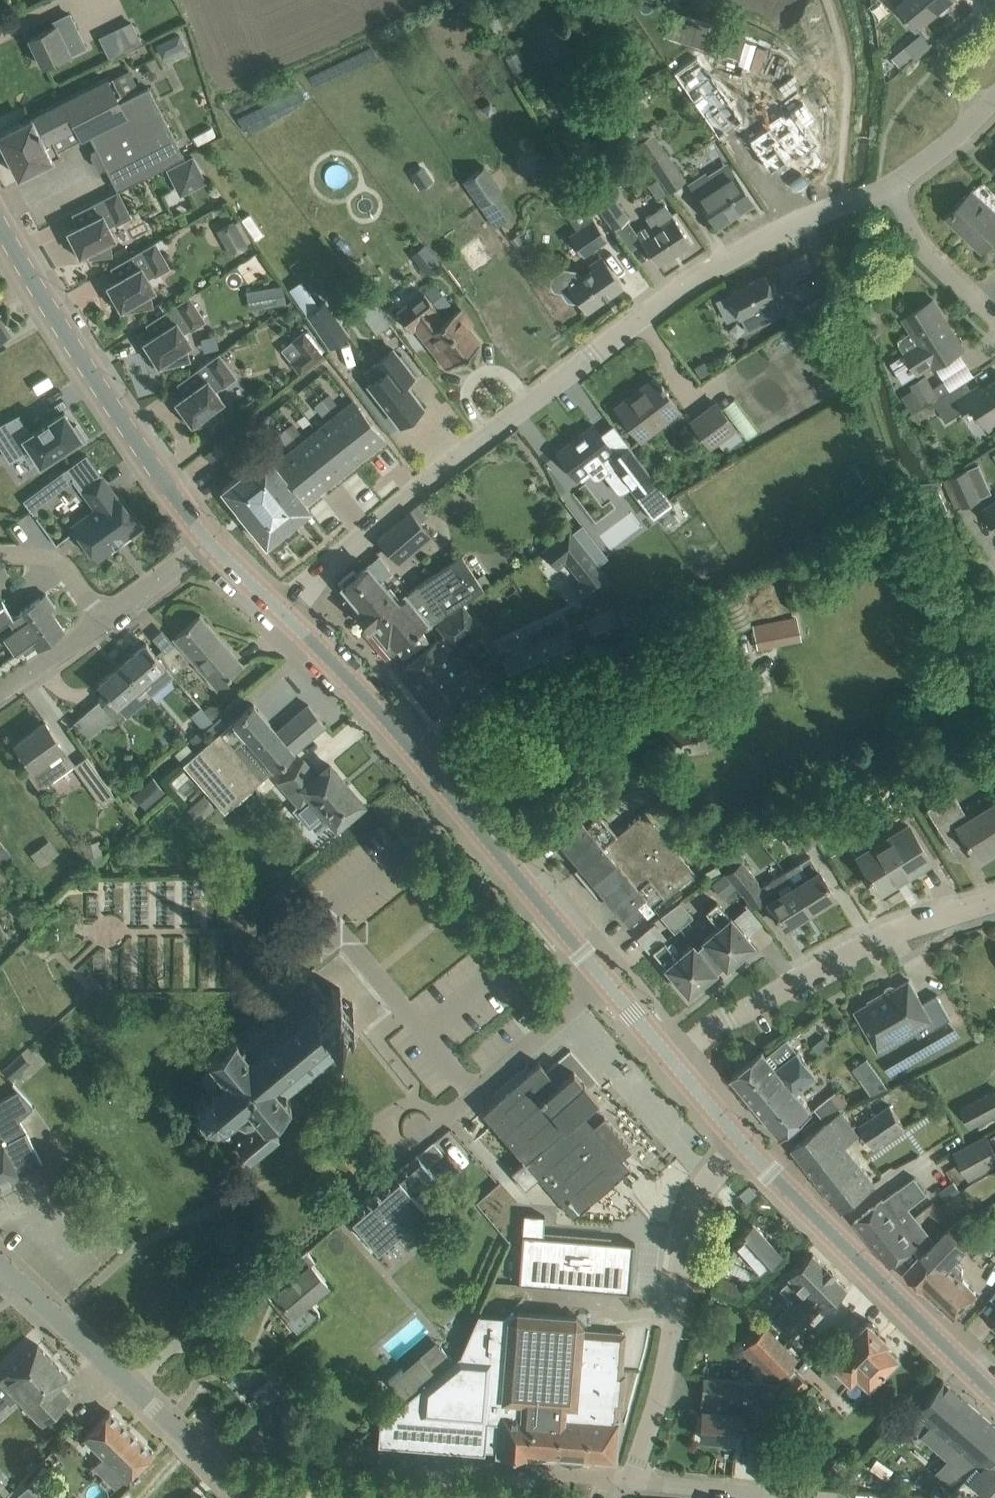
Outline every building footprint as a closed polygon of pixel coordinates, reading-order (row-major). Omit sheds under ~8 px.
[(898,4),(897,4),(917,28),(937,12),(928,0),(895,0),(898,4)] [(938,11),(939,10),(941,12),(943,13),(949,8),(950,5),(948,3),(951,0),(928,0),(938,11)] [(48,28),(30,37),(43,65),(61,56),(70,52),(65,42),(62,36),(78,28),(70,11),(52,20),(54,25),(48,28)] [(132,20),(109,31),(119,51),(141,40),(132,20)] [(179,33),(166,39),(173,52),(186,46),(179,32),(179,33)] [(892,52),(900,65),(931,46),(924,33),(892,52)] [(707,53),(705,51),(672,73),(718,139),(743,122),(698,57),(701,55),(702,56),(707,53)] [(108,168),(174,135),(148,86),(141,90),(130,69),(108,80),(108,79),(0,133),(0,138),(19,175),(61,153),(52,136),(76,124),(83,137),(90,133),(108,168)] [(750,137),(747,138),(772,171),(786,161),(788,163),(801,154),(802,155),(814,147),(813,146),(820,141),(812,129),(813,128),(812,127),(811,128),(808,124),(816,118),(803,99),(802,100),(803,102),(791,111),(787,114),(784,109),(766,121),(770,126),(751,139),(750,137)] [(684,179),(652,132),(637,142),(669,189),(684,179)] [(174,135),(108,168),(119,189),(184,155),(174,135)] [(554,167),(545,155),(543,156),(539,152),(536,156),(533,172),(535,177),(539,175),(540,177),(554,167)] [(205,181),(193,156),(168,168),(177,186),(184,183),(188,190),(205,181)] [(481,205),(499,192),(482,167),(464,180),(481,205)] [(752,201),(741,184),(734,174),(716,187),(709,176),(692,187),(717,224),(752,201)] [(629,217),(602,178),(587,188),(614,227),(629,217)] [(130,215),(118,190),(92,203),(98,215),(68,230),(73,239),(70,241),(77,255),(80,254),(81,255),(82,258),(113,254),(111,239),(115,237),(109,226),(130,215)] [(985,209),(970,196),(974,192),(973,191),(948,217),(964,232),(965,231),(970,235),(969,236),(983,250),(994,237),(994,219),(985,209)] [(650,223),(637,232),(643,240),(647,246),(658,263),(692,241),(681,224),(674,215),(673,215),(665,203),(664,203),(646,216),(650,223)] [(606,237),(593,219),(583,204),(567,215),(578,230),(570,235),(583,253),(606,237)] [(235,220),(222,228),(229,240),(224,243),(231,255),(249,244),(248,242),(252,240),(240,219),(236,221),(235,220)] [(511,249),(493,224),(478,235),(496,260),(511,249)] [(169,266),(155,241),(130,256),(137,268),(108,284),(113,293),(110,295),(118,309),(121,307),(122,309),(123,311),(153,305),(151,290),(154,288),(148,278),(169,266)] [(478,242),(464,250),(470,259),(483,250),(478,242)] [(431,251),(417,262),(427,275),(441,264),(431,251)] [(815,270),(806,252),(778,266),(786,284),(815,270)] [(622,285),(601,254),(588,263),(592,267),(581,274),(578,269),(565,266),(551,276),(550,283),(554,289),(561,291),(567,299),(574,301),(578,298),(587,310),(622,285)] [(740,315),(748,330),(782,312),(774,298),(777,297),(765,274),(727,293),(739,316),(740,315)] [(435,283),(424,291),(437,307),(440,312),(451,304),(435,283)] [(249,306),(285,304),(284,285),(248,287),(249,306)] [(443,320),(434,309),(437,307),(424,291),(397,313),(410,328),(420,320),(434,338),(430,342),(448,366),(480,342),(461,318),(465,313),(461,307),(443,320)] [(204,319),(189,295),(165,311),(172,323),(144,341),(150,350),(147,351),(156,365),(159,363),(160,365),(160,367),(191,359),(187,345),(191,342),(184,332),(204,319)] [(903,347),(910,359),(896,368),(904,381),(932,363),(934,367),(960,350),(950,333),(949,334),(943,326),(948,322),(934,299),(903,318),(914,334),(904,341),(903,347)] [(169,307),(164,300),(159,303),(165,311),(169,307)] [(325,302),(307,314),(330,347),(348,335),(325,302)] [(9,331),(0,316),(0,336),(9,331)] [(323,354),(304,330),(293,339),(303,352),(291,361),(300,372),(323,354)] [(366,386),(398,426),(421,407),(403,383),(412,376),(391,349),(362,373),(370,383),(366,386)] [(235,376),(218,353),(195,370),(203,381),(176,400),(183,409),(180,411),(189,424),(192,422),(193,424),(194,426),(224,416),(219,402),(223,399),(216,390),(235,376)] [(912,384),(925,404),(939,396),(926,375),(912,384)] [(676,405),(665,387),(662,383),(660,384),(655,377),(640,389),(641,391),(635,395),(633,394),(617,406),(641,438),(655,428),(652,424),(676,405)] [(947,421),(964,410),(969,418),(979,411),(987,423),(994,419),(994,381),(971,396),(963,383),(967,381),(966,380),(951,390),(941,396),(934,400),(947,421)] [(934,386),(941,396),(951,390),(944,380),(934,386)] [(329,392),(322,398),(330,408),(337,402),(329,392)] [(322,398),(314,404),(322,414),(330,408),(322,398)] [(355,400),(276,463),(305,500),(384,437),(355,400)] [(711,448),(720,442),(726,450),(744,437),(717,401),(690,421),(711,448)] [(0,424),(0,444),(7,440),(17,454),(29,446),(41,463),(69,444),(71,447),(86,437),(76,423),(73,425),(64,411),(49,421),(48,420),(38,426),(39,427),(28,434),(16,415),(0,424)] [(253,427),(246,419),(214,445),(215,446),(205,453),(211,460),(253,427)] [(293,421),(285,427),(293,437),(300,431),(293,421)] [(575,438),(557,451),(577,476),(579,475),(583,480),(592,473),(594,475),(598,476),(607,468),(608,464),(610,462),(654,519),(674,504),(614,424),(601,433),(594,424),(579,435),(580,437),(576,440),(575,438)] [(285,427),(278,433),(285,443),(293,437),(285,427)] [(267,452),(222,488),(266,543),(311,508),(305,500),(276,463),(267,452)] [(66,467),(98,511),(77,527),(74,524),(73,525),(97,557),(139,525),(86,453),(66,467)] [(861,478),(869,474),(861,458),(843,467),(854,489),(864,484),(861,478)] [(951,476),(964,506),(980,499),(967,469),(951,476)] [(42,485),(23,499),(32,510),(50,496),(42,485)] [(986,508),(994,522),(994,502),(986,508)] [(615,524),(634,514),(631,507),(611,517),(615,524)] [(377,538),(399,563),(432,535),(410,509),(377,538)] [(583,523),(573,531),(599,563),(608,556),(583,523)] [(569,529),(544,550),(557,567),(566,559),(574,553),(589,573),(582,579),(573,585),(587,602),(611,582),(569,529)] [(354,610),(386,648),(392,643),(403,656),(429,639),(422,629),(437,616),(483,587),(462,553),(423,578),(398,600),(387,587),(388,586),(382,579),(391,570),(379,554),(357,572),(353,568),(339,579),(358,602),(355,605),(354,610)] [(38,647),(64,629),(50,609),(55,605),(46,593),(15,614),(4,598),(0,601),(0,628),(17,652),(23,649),(25,652),(36,645),(38,647)] [(694,604),(715,644),(753,624),(738,595),(721,604),(716,593),(694,604)] [(404,665),(443,715),(477,687),(448,650),(480,625),(462,603),(436,622),(444,633),(404,665)] [(632,621),(627,612),(620,615),(625,625),(632,621)] [(172,654),(182,666),(192,657),(217,686),(244,663),(242,662),(201,615),(202,615),(201,613),(173,637),(174,638),(175,638),(177,640),(166,649),(171,655),(172,654)] [(588,625),(595,639),(617,629),(610,614),(588,625)] [(502,657),(514,682),(594,643),(586,626),(569,634),(561,615),(528,630),(533,642),(502,657)] [(754,626),(758,646),(800,637),(796,617),(754,626)] [(146,642),(122,663),(151,695),(182,666),(171,655),(166,649),(158,656),(146,642)] [(111,697),(102,705),(117,722),(151,695),(122,663),(99,683),(111,697)] [(183,762),(200,782),(270,723),(253,703),(234,719),(226,710),(206,727),(214,736),(183,762)] [(200,782),(224,810),(326,723),(309,703),(277,731),(270,723),(200,782)] [(662,714),(671,750),(710,741),(701,705),(662,714)] [(27,771),(40,789),(74,764),(62,747),(63,746),(45,722),(16,743),(33,766),(27,771)] [(74,764),(103,805),(116,795),(87,755),(74,764)] [(288,772),(278,780),(299,804),(294,808),(309,826),(325,813),(337,826),(348,816),(363,803),(330,763),(317,774),(303,759),(288,772)] [(153,777),(134,794),(146,808),(165,791),(153,777)] [(485,788),(477,778),(472,782),(481,792),(485,788)] [(195,788),(187,795),(192,799),(199,793),(195,788)] [(927,808),(942,832),(952,849),(953,848),(949,842),(961,835),(965,841),(974,855),(994,842),(994,802),(969,818),(953,792),(927,808)] [(584,795),(555,819),(561,827),(558,829),(557,837),(580,865),(576,868),(575,867),(574,868),(596,894),(597,893),(601,889),(622,914),(622,913),(629,921),(643,909),(646,912),(696,871),(645,810),(618,833),(584,795)] [(932,861),(921,844),(908,824),(857,855),(879,890),(901,876),(903,879),(932,861)] [(100,838),(82,842),(85,856),(103,852),(100,838)] [(46,841),(31,853),(41,865),(56,854),(46,841)] [(742,860),(739,862),(724,844),(714,846),(732,868),(726,873),(742,892),(758,879),(742,860)] [(288,848),(288,852),(291,856),(295,857),(299,854),(299,849),(297,846),(292,845),(288,848)] [(810,855),(785,871),(810,910),(835,894),(810,855)] [(706,871),(709,878),(722,871),(718,864),(706,871)] [(810,910),(785,871),(760,886),(784,926),(810,910)] [(694,915),(680,899),(670,907),(684,923),(694,915)] [(665,939),(653,949),(665,965),(688,993),(703,981),(717,970),(716,969),(723,962),(727,967),(740,955),(754,943),(731,915),(730,916),(717,900),(706,910),(718,924),(716,926),(702,938),(703,939),(696,945),(692,941),(678,952),(677,954),(665,939)] [(684,923),(670,907),(660,915),(674,932),(684,923)] [(653,947),(665,932),(651,921),(639,936),(653,947)] [(552,949),(543,939),(538,943),(547,953),(552,949)] [(249,1027),(252,1030),(241,1039),(234,1031),(208,1054),(216,1062),(207,1063),(202,1072),(206,1082),(211,1085),(206,1090),(203,1087),(201,1089),(204,1092),(199,1099),(195,1098),(195,1101),(199,1102),(199,1109),(195,1111),(196,1114),(201,1112),(205,1118),(203,1122),(206,1123),(208,1120),(215,1121),(215,1126),(217,1126),(218,1133),(229,1147),(236,1141),(251,1160),(279,1137),(274,1130),(281,1124),(272,1114),(288,1101),(289,1102),(292,1100),(285,1092),(295,1083),(298,1085),(336,1053),(334,1051),(345,1042),(346,1043),(358,1033),(343,1016),(350,1011),(352,1013),(354,1011),(351,1009),(353,1008),(352,1006),(354,1004),(340,987),(337,989),(336,988),(335,989),(333,986),(331,988),(332,990),(326,995),(312,978),(300,988),(301,989),(290,998),(288,995),(249,1027)] [(951,1017),(947,1011),(938,993),(923,1002),(910,979),(856,1010),(878,1049),(931,1019),(935,1026),(951,1017)] [(525,1007),(517,1014),(525,1024),(530,1020),(533,1017),(525,1007)] [(891,1074),(962,1035),(956,1025),(885,1064),(891,1074)] [(732,1075),(756,1103),(790,1075),(789,1075),(806,1060),(798,1050),(777,1067),(763,1050),(732,1075)] [(3,1070),(12,1079),(30,1063),(21,1054),(3,1070)] [(756,1103),(782,1136),(813,1111),(797,1091),(818,1075),(806,1060),(789,1075),(790,1075),(756,1103)] [(539,1061),(482,1110),(524,1159),(508,1173),(522,1189),(538,1175),(574,1216),(590,1202),(588,1199),(613,1177),(615,1181),(631,1167),(620,1154),(629,1146),(632,1149),(633,1148),(604,1116),(606,1119),(596,1128),(594,1125),(591,1127),(580,1115),(599,1099),(574,1070),(555,1086),(548,1078),(551,1075),(539,1061)] [(44,1163),(19,1118),(34,1105),(20,1088),(0,1099),(0,1187),(44,1163)] [(972,1126),(994,1114),(994,1089),(961,1107),(972,1126)] [(831,1095),(816,1108),(825,1119),(841,1107),(831,1095)] [(888,1105),(860,1125),(863,1129),(874,1121),(878,1126),(895,1114),(888,1105)] [(793,1147),(814,1172),(833,1157),(830,1152),(844,1141),(845,1143),(860,1132),(842,1110),(809,1134),(793,1147)] [(874,1121),(863,1129),(875,1147),(904,1127),(895,1114),(878,1126),(874,1121)] [(970,1179),(994,1165),(994,1148),(987,1133),(954,1151),(970,1179)] [(432,1141),(349,1213),(378,1247),(396,1231),(407,1244),(421,1232),(410,1219),(425,1206),(413,1192),(408,1186),(418,1178),(423,1184),(434,1175),(427,1166),(443,1153),(432,1141)] [(833,1157),(814,1172),(842,1208),(877,1182),(845,1143),(844,1141),(830,1152),(833,1157)] [(854,1220),(891,1265),(931,1233),(915,1212),(902,1222),(898,1217),(910,1206),(928,1192),(916,1175),(854,1220)] [(936,1298),(954,1315),(978,1290),(961,1274),(963,1272),(963,1268),(955,1261),(969,1247),(965,1243),(980,1227),(967,1214),(950,1229),(948,1227),(930,1247),(906,1271),(926,1289),(928,1290),(928,1294),(932,1298),(936,1298)] [(751,1268),(755,1272),(779,1251),(752,1221),(734,1237),(735,1239),(715,1288),(733,1296),(746,1265),(751,1268)] [(524,1223),(523,1234),(543,1235),(544,1225),(524,1223)] [(523,1234),(519,1282),(629,1290),(633,1241),(543,1235),(523,1234)] [(316,1260),(307,1250),(306,1249),(299,1256),(301,1259),(272,1283),(270,1280),(262,1287),(270,1297),(269,1298),(297,1330),(320,1311),(311,1299),(327,1285),(310,1265),(316,1260)] [(788,1277),(789,1278),(778,1288),(793,1303),(777,1318),(792,1334),(819,1307),(821,1310),(846,1285),(813,1252),(788,1277)] [(380,1419),(378,1443),(485,1452),(485,1448),(498,1449),(497,1453),(528,1455),(529,1453),(615,1459),(619,1405),(623,1405),(625,1373),(622,1373),(625,1332),(582,1328),(583,1324),(575,1315),(517,1310),(516,1311),(512,1306),(503,1314),(478,1312),(461,1353),(453,1359),(405,1399),(380,1419)] [(876,1337),(880,1333),(866,1320),(819,1370),(839,1389),(848,1379),(850,1381),(856,1374),(867,1385),(895,1355),(876,1337)] [(792,1365),(799,1358),(766,1325),(742,1349),(774,1381),(776,1380),(792,1365)] [(38,1343),(1,1378),(2,1379),(18,1397),(43,1424),(70,1398),(58,1385),(68,1376),(38,1343)] [(420,1353),(388,1380),(405,1399),(453,1359),(442,1346),(425,1360),(420,1353)] [(776,1380),(793,1398),(808,1383),(792,1365),(776,1380)] [(268,1375),(250,1390),(262,1404),(280,1390),(268,1375)] [(778,1382),(774,1381),(703,1375),(700,1409),(703,1410),(700,1436),(738,1440),(740,1415),(750,1416),(750,1419),(751,1419),(751,1420),(774,1422),(778,1382)] [(12,1405),(10,1403),(18,1397),(2,1379),(0,1381),(0,1416),(12,1405)] [(954,1486),(976,1461),(982,1466),(994,1451),(994,1425),(943,1379),(925,1399),(919,1393),(922,1390),(921,1389),(898,1416),(919,1435),(921,1433),(948,1457),(936,1471),(954,1486)] [(84,1436),(103,1455),(93,1465),(116,1487),(124,1479),(125,1480),(153,1452),(110,1410),(84,1436)] [(982,1466),(976,1461),(954,1486),(953,1488),(962,1497),(971,1497),(982,1497),(987,1492),(994,1497),(994,1451),(982,1466)] [(39,1472),(11,1497),(63,1497),(39,1472)]
